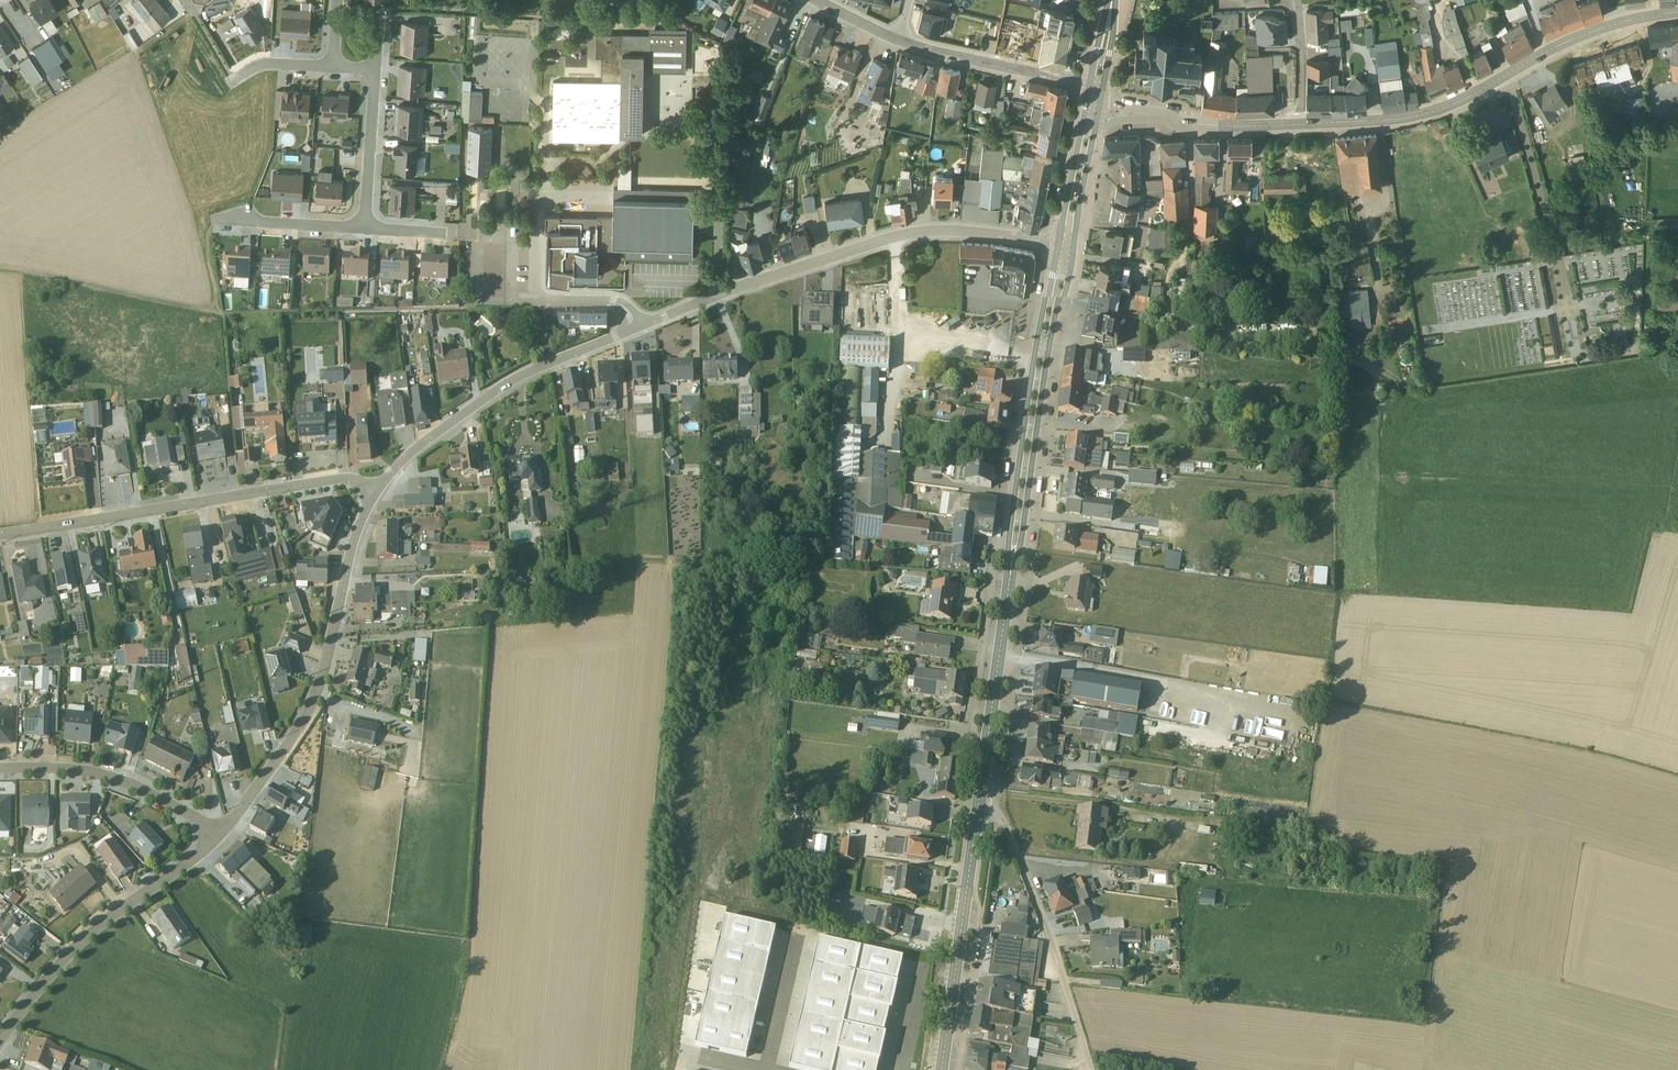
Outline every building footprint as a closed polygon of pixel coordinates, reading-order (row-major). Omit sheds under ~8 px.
[(50,0),(35,0),(29,4),(48,33),(56,28),(49,16),(57,11),(50,0)] [(131,1),(154,30),(171,17),(158,0),(132,0),(131,1)] [(209,14),(231,0),(211,0),(204,6),(209,14)] [(695,2),(695,6),(699,8),(703,7),(707,1),(722,10),(728,0),(696,0),(695,2)] [(772,0),(749,0),(741,18),(751,22),(747,33),(755,37),(772,0)] [(788,0),(772,0),(755,37),(781,49),(787,37),(778,32),(792,2),(788,0)] [(1339,11),(1360,9),(1360,13),(1366,13),(1365,8),(1360,8),(1360,7),(1370,6),(1369,0),(1357,0),(1357,2),(1339,3),(1339,11)] [(1371,0),(1373,13),(1380,13),(1379,0),(1372,0),(1371,0)] [(1415,8),(1420,27),(1422,39),(1418,40),(1427,90),(1464,74),(1456,55),(1444,60),(1441,57),(1438,58),(1437,56),(1434,56),(1430,38),(1432,37),(1427,13),(1428,13),(1430,9),(1428,0),(1413,0),(1415,8)] [(1461,46),(1462,49),(1467,48),(1452,3),(1450,3),(1449,0),(1446,0),(1444,1),(1445,5),(1442,6),(1439,15),(1444,31),(1450,29),(1454,43),(1457,42),(1458,46),(1461,46)] [(1522,0),(1511,0),(1503,3),(1508,14),(1525,7),(1522,0)] [(1544,31),(1583,16),(1576,0),(1546,0),(1538,4),(1541,11),(1537,13),(1544,31)] [(1583,16),(1602,9),(1598,0),(1576,0),(1583,16)] [(95,23),(107,15),(100,2),(87,10),(95,23)] [(1305,6),(1307,34),(1327,33),(1326,15),(1332,15),(1331,4),(1305,6)] [(238,34),(244,42),(249,39),(251,42),(260,37),(258,34),(264,30),(250,7),(249,8),(247,5),(244,6),(246,10),(235,16),(239,23),(237,25),(241,32),(238,34)] [(75,7),(65,13),(68,17),(78,11),(75,7)] [(1073,15),(1040,8),(1037,23),(1070,31),(1073,15)] [(310,25),(309,24),(310,11),(282,9),(281,38),(290,38),(290,35),(308,36),(309,29),(310,29),(310,25)] [(1501,15),(1499,9),(1491,12),(1493,18),(1493,19),(1495,23),(1493,24),(1496,30),(1506,25),(1501,15)] [(947,16),(922,10),(918,27),(943,33),(947,16)] [(1212,28),(1244,26),(1244,11),(1211,13),(1212,28)] [(1245,34),(1245,43),(1257,43),(1257,36),(1285,34),(1284,24),(1286,23),(1285,16),(1284,16),(1284,14),(1254,16),(1255,33),(1245,34)] [(1491,24),(1486,14),(1480,16),(1484,26),(1491,24)] [(727,21),(719,16),(710,31),(718,35),(727,21)] [(826,45),(833,28),(823,24),(824,22),(809,16),(796,50),(797,51),(795,56),(805,60),(807,55),(808,55),(814,41),(826,45)] [(1677,72),(1677,16),(1646,20),(1648,40),(1658,38),(1660,49),(1667,48),(1670,73),(1677,72)] [(1532,42),(1519,17),(1502,28),(1507,36),(1500,40),(1504,46),(1503,47),(1509,56),(1532,42)] [(1201,18),(1201,29),(1211,28),(1211,18),(1201,18)] [(400,51),(426,54),(428,24),(402,22),(400,51)] [(1064,58),(1070,31),(1037,23),(1036,28),(1045,30),(1038,62),(1062,67),(1063,65),(1065,58),(1064,58)] [(1142,23),(1141,37),(1154,38),(1156,25),(1142,23)] [(719,47),(731,53),(738,38),(733,36),(737,27),(731,24),(719,47)] [(2,71),(13,63),(8,55),(15,50),(13,47),(0,27),(0,69),(2,71)] [(1200,104),(1234,108),(1234,88),(1219,85),(1222,71),(1221,71),(1226,43),(1219,41),(1221,28),(1220,27),(1212,28),(1200,103),(1200,104)] [(622,83),(621,139),(643,139),(643,64),(649,64),(648,71),(685,72),(686,29),(649,28),(648,34),(621,34),(596,34),(596,57),(601,57),(601,77),(606,82),(622,83)] [(1499,57),(1487,34),(1479,38),(1481,43),(1469,50),(1479,67),(1499,57)] [(1396,42),(1395,35),(1374,38),(1373,38),(1374,45),(1396,42)] [(44,42),(37,46),(43,55),(50,50),(58,62),(69,55),(62,44),(59,46),(52,36),(44,41),(44,42)] [(1571,58),(1577,77),(1643,56),(1644,55),(1637,36),(1571,58)] [(1129,53),(1128,62),(1133,63),(1133,69),(1138,69),(1139,72),(1141,71),(1140,80),(1150,81),(1150,85),(1171,87),(1171,83),(1178,83),(1178,93),(1193,94),(1194,84),(1195,84),(1201,54),(1192,53),(1193,44),(1175,42),(1176,38),(1155,37),(1154,40),(1145,38),(1142,39),(1138,42),(1138,47),(1140,49),(1135,48),(1135,54),(1129,53)] [(1377,70),(1399,67),(1396,42),(1374,45),(1377,70)] [(839,47),(839,46),(833,44),(829,53),(831,54),(830,56),(833,57),(827,71),(828,72),(826,77),(838,83),(839,81),(847,84),(847,83),(861,53),(852,49),(851,52),(839,47)] [(739,46),(737,51),(747,55),(749,50),(739,46)] [(1271,59),(1282,59),(1282,49),(1245,49),(1247,86),(1272,85),(1271,59)] [(917,76),(914,88),(934,95),(935,93),(937,81),(930,79),(935,62),(901,51),(895,69),(917,76)] [(1305,106),(1329,106),(1329,77),(1330,56),(1329,55),(1306,55),(1305,55),(1304,105),(1305,106)] [(27,56),(17,63),(31,85),(32,84),(35,88),(43,83),(40,79),(42,78),(27,56)] [(866,77),(856,98),(877,108),(884,96),(881,94),(885,85),(883,84),(889,68),(873,58),(864,75),(866,77)] [(397,92),(424,94),(426,68),(399,66),(397,92)] [(937,81),(935,93),(945,95),(946,90),(955,92),(959,71),(940,67),(937,81)] [(1336,67),(1330,67),(1330,105),(1345,106),(1343,81),(1343,77),(1342,77),(1337,77),(1337,67),(1336,67)] [(1368,81),(1352,68),(1343,81),(1345,106),(1365,104),(1364,86),(1368,81)] [(1402,85),(1400,71),(1378,74),(1382,104),(1417,100),(1415,83),(1402,85)] [(1,72),(0,73),(0,93),(11,86),(1,72)] [(1643,83),(1643,72),(1623,72),(1622,117),(1642,117),(1643,93),(1647,93),(1647,83),(1643,83)] [(1536,84),(1527,89),(1543,115),(1550,110),(1551,111),(1551,110),(1566,100),(1553,79),(1539,88),(1536,84)] [(462,91),(460,121),(469,121),(469,120),(481,121),(482,92),(470,92),(471,80),(462,80),(462,91)] [(1032,106),(1062,111),(1066,89),(1029,81),(1026,93),(1032,95),(1031,99),(1033,100),(1032,106)] [(973,108),(989,111),(991,105),(995,86),(978,83),(974,101),(975,101),(973,108)] [(1273,106),(1272,85),(1235,87),(1234,108),(1273,106)] [(292,90),(283,89),(276,89),(274,118),(279,118),(280,105),(282,105),(281,119),(307,121),(309,94),(292,93),(292,90)] [(347,117),(349,94),(339,93),(338,96),(323,95),(321,122),(330,122),(330,115),(347,117)] [(756,115),(753,122),(757,124),(759,125),(762,117),(762,118),(770,97),(768,96),(761,94),(753,114),(756,115)] [(962,101),(947,99),(944,116),(960,118),(962,101)] [(0,104),(0,123),(9,117),(0,104)] [(550,114),(550,133),(570,133),(570,140),(591,140),(591,134),(610,134),(610,114),(590,114),(590,104),(571,104),(571,114),(550,114)] [(395,132),(422,134),(423,108),(397,106),(395,132)] [(1023,125),(1023,127),(1058,133),(1062,111),(1032,106),(1029,120),(1017,118),(1016,124),(1023,125)] [(1444,111),(1435,114),(1439,127),(1448,124),(1444,111)] [(879,116),(877,123),(884,125),(885,118),(884,118),(886,113),(882,112),(880,116),(879,116)] [(441,125),(430,124),(429,132),(441,133),(441,125)] [(1058,133),(1023,127),(1006,124),(1005,130),(1013,131),(1012,135),(1003,133),(1002,151),(1018,152),(1020,145),(1054,151),(1058,133)] [(1545,135),(1543,124),(1531,127),(1534,138),(1545,135)] [(1356,184),(1356,185),(1381,182),(1375,126),(1335,131),(1342,186),(1356,184)] [(468,127),(466,170),(490,172),(491,150),(494,146),(491,143),(492,128),(468,127)] [(1507,149),(1499,129),(1471,141),(1480,160),(1507,149)] [(1188,188),(1187,187),(1187,179),(1182,179),(1180,159),(1185,159),(1182,133),(1159,134),(1163,189),(1162,189),(1164,219),(1185,219),(1186,208),(1187,207),(1188,188)] [(1217,133),(1193,133),(1194,185),(1192,224),(1193,224),(1192,234),(1213,235),(1214,225),(1216,225),(1217,200),(1209,199),(1209,189),(1208,188),(1208,175),(1214,175),(1214,166),(1213,165),(1213,149),(1217,149),(1217,133)] [(1251,133),(1227,133),(1224,185),(1246,186),(1247,174),(1240,173),(1240,170),(1237,170),(1238,153),(1241,153),(1241,150),(1250,150),(1251,133)] [(765,134),(763,152),(773,153),(775,135),(765,134)] [(898,135),(897,141),(909,143),(910,137),(898,135)] [(1102,145),(1101,153),(1119,152),(1119,159),(1139,158),(1138,136),(1104,138),(1102,145)] [(445,142),(444,152),(459,153),(460,143),(445,142)] [(394,171),(416,173),(417,147),(394,145),(393,154),(395,154),(394,171)] [(964,177),(962,199),(979,201),(979,205),(999,207),(1001,190),(1003,178),(1002,151),(982,146),(978,178),(964,177)] [(1052,158),(1023,152),(1023,153),(1018,152),(1002,151),(1003,178),(1047,182),(1052,158)] [(308,170),(310,155),(302,154),(301,170),(308,170)] [(1139,158),(1119,159),(1120,180),(1140,183),(1139,158)] [(618,168),(617,188),(630,188),(631,168),(618,168)] [(1262,169),(1263,185),(1295,185),(1295,184),(1305,184),(1303,168),(1262,169)] [(909,171),(900,170),(899,186),(897,188),(899,198),(903,219),(915,217),(914,205),(917,204),(915,195),(911,196),(910,177),(908,177),(909,171)] [(304,174),(273,172),(271,197),(292,199),(292,200),(302,201),(304,174)] [(1160,183),(1162,182),(1161,172),(1145,173),(1145,177),(1140,177),(1140,183),(1146,185),(1161,189),(1162,189),(1161,187),(1160,183)] [(952,177),(935,176),(933,202),(950,203),(952,177)] [(1047,182),(1003,178),(1001,190),(1006,191),(1004,197),(1011,198),(1012,192),(1019,193),(1017,203),(1042,208),(1047,182)] [(1111,193),(1108,206),(1108,207),(1135,212),(1136,207),(1139,208),(1142,206),(1146,185),(1116,179),(1113,193),(1111,193)] [(343,181),(317,180),(315,201),(341,203),(343,181)] [(505,181),(496,181),(495,207),(504,207),(505,181)] [(885,182),(883,191),(891,192),(892,184),(885,182)] [(413,213),(416,187),(391,185),(389,211),(413,213)] [(612,217),(613,248),(624,248),(624,250),(624,258),(625,258),(692,259),(694,190),(613,188),(612,217)] [(456,191),(446,191),(445,201),(456,202),(456,191)] [(813,194),(803,196),(805,211),(815,209),(813,194)] [(825,202),(828,227),(864,223),(860,197),(825,202)] [(889,203),(884,203),(885,211),(890,211),(892,220),(903,219),(899,198),(889,200),(889,203)] [(1042,208),(1017,203),(1016,214),(1023,216),(1020,227),(1037,231),(1042,208)] [(747,211),(734,209),(731,228),(745,230),(747,211)] [(613,248),(612,217),(545,215),(544,233),(547,233),(546,283),(569,284),(569,282),(567,282),(567,274),(569,274),(574,274),(573,275),(573,277),(598,277),(597,276),(598,258),(598,257),(596,257),(597,247),(613,248)] [(1163,220),(1164,243),(1169,244),(1169,241),(1175,241),(1174,220),(1163,220)] [(1149,221),(1147,244),(1164,245),(1163,223),(1150,221),(1149,221)] [(798,229),(791,232),(798,252),(811,247),(805,230),(804,230),(802,225),(797,225),(798,229)] [(1105,226),(1102,243),(1129,248),(1132,229),(1129,228),(1114,225),(1114,228),(1105,226)] [(798,252),(791,232),(784,234),(783,230),(776,233),(785,257),(798,252)] [(1246,230),(1245,243),(1257,243),(1257,230),(1246,230)] [(745,269),(747,269),(748,269),(752,268),(753,267),(761,264),(759,255),(762,254),(757,239),(746,243),(745,241),(737,244),(745,269)] [(1547,249),(1544,239),(1530,242),(1529,242),(1531,251),(1547,249)] [(1344,279),(1372,274),(1365,240),(1337,245),(1344,279)] [(1576,268),(1628,268),(1627,244),(1616,244),(1616,240),(1576,240),(1576,268)] [(993,244),(960,242),(958,260),(982,262),(989,271),(991,270),(989,281),(990,282),(1028,288),(1028,287),(1034,254),(1032,251),(993,245),(993,244)] [(596,257),(598,257),(598,249),(624,250),(624,248),(613,248),(597,247),(596,257)] [(240,253),(227,252),(224,255),(223,267),(226,271),(226,281),(234,281),(233,290),(248,291),(250,250),(241,250),(240,253)] [(314,252),(305,252),(304,276),(328,277),(329,253),(321,253),(319,251),(316,250),(314,252)] [(288,279),(290,253),(274,252),(274,255),(264,255),(262,278),(263,278),(262,282),(280,284),(281,279),(288,279)] [(369,254),(359,253),(352,252),(351,256),(343,255),(341,278),(343,278),(343,279),(367,280),(369,254)] [(1191,256),(1186,256),(1186,270),(1191,270),(1190,273),(1202,274),(1203,254),(1191,254),(1191,256)] [(383,255),(381,282),(407,283),(407,278),(413,278),(415,257),(409,257),(409,256),(383,255)] [(421,271),(420,280),(447,282),(447,280),(450,280),(452,278),(452,275),(450,272),(447,272),(448,260),(432,259),(432,258),(432,257),(422,257),(416,257),(415,270),(421,271)] [(1099,259),(1096,274),(1125,279),(1129,262),(1108,258),(1108,261),(1099,259)] [(638,264),(638,278),(652,279),(652,265),(638,264)] [(1188,271),(1174,270),(1172,304),(1185,305),(1188,271)] [(1096,274),(1092,296),(1128,302),(1133,280),(1096,274)] [(1404,275),(1394,276),(1396,289),(1407,287),(1407,281),(1406,281),(1404,275)] [(1152,281),(1150,306),(1161,307),(1163,282),(1152,281)] [(1361,283),(1337,285),(1340,324),(1370,321),(1367,283),(1361,283)] [(1120,301),(1092,296),(1089,313),(1108,318),(1108,320),(1117,321),(1120,301)] [(801,306),(800,327),(832,328),(833,299),(800,297),(800,306),(801,306)] [(1132,317),(1146,320),(1148,306),(1135,304),(1132,317)] [(545,313),(545,329),(606,330),(607,313),(545,313)] [(1089,313),(1086,329),(1114,334),(1117,321),(1108,320),(1108,318),(1089,313)] [(424,318),(426,332),(433,331),(431,317),(424,318)] [(987,321),(980,326),(985,334),(992,329),(987,321)] [(1116,351),(1119,335),(1086,329),(1082,349),(1112,352),(1112,351),(1116,351)] [(887,370),(890,339),(841,337),(837,431),(835,431),(830,569),(851,569),(853,546),(880,548),(885,515),(902,516),(902,497),(899,497),(900,462),(903,462),(877,461),(877,455),(859,454),(860,442),(871,442),(876,437),(879,370),(887,370)] [(1196,340),(1148,339),(1147,358),(1195,359),(1196,340)] [(538,351),(534,354),(537,360),(551,354),(548,347),(543,349),(540,344),(536,346),(538,351)] [(449,348),(435,350),(440,384),(468,379),(464,352),(449,354),(449,348)] [(649,358),(631,359),(633,396),(651,395),(649,358)] [(1115,358),(1114,365),(1134,367),(1134,365),(1142,365),(1142,359),(1115,358)] [(703,359),(704,381),(736,380),(735,359),(703,359)] [(1166,360),(1144,359),(1144,371),(1166,372),(1166,360)] [(428,360),(421,361),(423,376),(430,375),(428,360)] [(668,383),(692,383),(692,362),(691,362),(669,363),(669,360),(663,360),(664,382),(668,383)] [(972,360),(971,367),(983,369),(984,361),(972,360)] [(1063,379),(1100,384),(1102,375),(1101,374),(1100,374),(1101,365),(1066,360),(1063,379)] [(343,365),(345,394),(352,394),(352,388),(367,387),(366,366),(346,367),(346,365),(343,365)] [(595,401),(596,412),(616,411),(615,403),(616,403),(615,387),(617,387),(616,376),(613,376),(612,367),(611,367),(597,368),(598,388),(604,388),(604,401),(595,401)] [(928,367),(914,367),(914,381),(928,381),(928,367)] [(327,372),(319,372),(319,382),(327,382),(327,384),(343,384),(343,370),(327,370),(327,372)] [(407,391),(405,375),(390,377),(391,391),(376,394),(382,431),(404,427),(400,398),(396,396),(396,392),(407,391)] [(578,375),(563,378),(566,397),(568,396),(571,408),(578,406),(579,412),(589,410),(588,405),(585,405),(583,394),(582,394),(578,375)] [(989,408),(1010,411),(1012,396),(994,394),(995,378),(979,376),(976,400),(990,402),(989,408)] [(242,377),(229,378),(230,391),(242,390),(242,377)] [(1063,379),(1060,400),(1082,404),(1083,397),(1081,396),(1082,392),(1104,395),(1105,385),(1100,384),(1063,379)] [(658,389),(659,397),(670,396),(669,387),(658,389)] [(758,433),(764,433),(764,426),(759,426),(759,421),(760,421),(760,396),(751,396),(751,389),(738,389),(738,390),(735,390),(735,408),(738,408),(738,421),(740,421),(740,429),(758,429),(758,433)] [(412,398),(416,425),(429,424),(428,415),(431,415),(428,393),(418,394),(419,397),(412,398)] [(182,411),(207,408),(206,396),(181,398),(182,411)] [(943,407),(942,410),(956,412),(956,408),(957,408),(958,397),(948,396),(946,407),(943,407)] [(1109,408),(1131,412),(1133,402),(1127,401),(1128,399),(1112,396),(1109,408)] [(699,398),(681,398),(682,414),(699,413),(699,398)] [(1115,422),(1122,423),(1124,411),(1060,400),(1058,419),(1093,424),(1094,414),(1100,415),(1099,422),(1115,424),(1115,422)] [(307,405),(293,405),(293,421),(297,421),(299,443),(314,442),(315,445),(337,445),(337,444),(335,418),(320,419),(319,405),(315,401),(310,402),(307,405)] [(102,429),(101,405),(93,406),(94,430),(102,429)] [(270,463),(286,462),(282,414),(284,414),(283,405),(277,406),(278,414),(247,417),(246,410),(231,411),(233,433),(267,431),(268,445),(264,446),(265,455),(269,455),(270,463)] [(93,406),(83,407),(85,431),(94,430),(93,406)] [(32,413),(36,446),(46,445),(43,412),(32,413)] [(376,432),(374,419),(373,419),(367,420),(366,416),(355,417),(359,461),(370,460),(369,448),(371,448),(370,444),(369,444),(367,433),(376,432)] [(956,420),(954,430),(1006,438),(1008,419),(989,416),(988,425),(984,424),(981,420),(967,418),(964,420),(956,420)] [(652,418),(635,419),(636,436),(653,435),(652,418)] [(559,438),(569,437),(568,419),(558,420),(559,438)] [(194,436),(199,463),(224,458),(219,429),(209,431),(209,433),(194,436)] [(185,435),(179,436),(181,445),(178,446),(178,448),(172,449),(171,442),(142,446),(143,451),(142,451),(144,467),(142,467),(142,470),(149,469),(150,472),(151,472),(151,471),(175,467),(174,463),(185,461),(183,447),(186,447),(185,435)] [(108,477),(119,475),(119,476),(129,474),(123,440),(108,443),(108,446),(102,447),(108,477)] [(1127,452),(1128,443),(1112,442),(1112,451),(1127,452)] [(451,470),(452,471),(460,470),(461,475),(462,476),(478,474),(481,470),(480,466),(478,464),(479,462),(477,445),(475,444),(468,445),(467,446),(468,454),(468,451),(458,453),(458,455),(450,456),(449,458),(451,470)] [(66,484),(85,482),(83,465),(92,464),(89,446),(79,448),(79,453),(62,455),(66,484)] [(1067,446),(1065,460),(1093,464),(1094,460),(1101,460),(1102,448),(1067,446)] [(253,451),(243,452),(244,466),(254,465),(253,451)] [(664,460),(677,460),(677,451),(664,451),(664,460)] [(525,502),(525,506),(527,525),(541,524),(540,513),(538,513),(538,506),(537,501),(531,501),(530,494),(542,492),(540,471),(537,471),(536,459),(518,461),(518,459),(518,458),(505,460),(507,474),(508,474),(509,483),(518,482),(518,484),(520,483),(521,493),(522,493),(523,502),(525,502)] [(1065,460),(1063,475),(1106,478),(1108,461),(1094,460),(1093,464),(1065,460)] [(664,461),(663,477),(669,477),(670,472),(679,473),(679,462),(664,461)] [(1129,463),(1116,462),(1115,472),(1128,473),(1129,463)] [(607,466),(608,481),(618,480),(617,465),(607,466)] [(929,473),(928,479),(941,481),(942,475),(929,473)] [(482,475),(483,484),(492,483),(491,474),(482,475)] [(992,481),(956,475),(954,490),(990,495),(992,481)] [(676,478),(668,479),(669,486),(677,485),(676,478)] [(1155,483),(1128,480),(1127,492),(1154,494),(1155,483)] [(405,509),(434,508),(434,503),(437,503),(436,490),(430,490),(429,482),(409,483),(410,500),(404,500),(405,509)] [(1087,487),(1067,485),(1066,495),(1061,494),(1060,507),(1064,507),(1064,509),(1066,509),(1064,520),(1079,522),(1080,511),(1083,512),(1081,525),(1111,529),(1113,511),(1085,507),(1087,494),(1093,495),(1093,497),(1112,499),(1114,487),(1094,485),(1094,486),(1087,485),(1087,487)] [(946,524),(993,530),(996,509),(972,505),(972,504),(949,501),(946,524)] [(332,502),(292,509),(296,529),(304,527),(305,528),(310,527),(314,531),(308,544),(326,552),(342,515),(332,502)] [(466,503),(463,510),(468,513),(472,506),(466,503)] [(428,532),(440,530),(436,512),(411,517),(415,534),(428,532)] [(277,584),(275,573),(286,570),(279,549),(247,557),(245,548),(249,547),(246,537),(242,538),(241,534),(250,531),(246,518),(234,521),(234,520),(220,524),(236,583),(266,576),(268,586),(269,586),(277,584)] [(884,521),(880,548),(927,554),(929,531),(916,529),(916,525),(884,521)] [(378,528),(378,543),(398,543),(398,536),(411,536),(411,527),(387,525),(387,528),(378,528)] [(991,544),(993,530),(951,525),(949,532),(954,532),(952,546),(928,544),(927,554),(971,558),(973,542),(974,541),(991,544)] [(204,557),(200,532),(183,534),(191,586),(213,582),(210,566),(201,568),(200,558),(204,557)] [(434,534),(426,534),(426,544),(439,544),(439,536),(434,536),(434,534)] [(127,579),(129,573),(155,569),(149,536),(135,538),(137,550),(119,553),(120,560),(113,561),(116,576),(122,580),(127,579)] [(1052,556),(1096,562),(1098,544),(1055,538),(1052,556)] [(378,543),(377,559),(397,560),(397,559),(401,559),(401,556),(411,556),(411,544),(378,543)] [(491,550),(491,546),(471,546),(471,555),(489,556),(490,550),(491,550)] [(867,552),(854,550),(853,559),(856,560),(856,561),(866,563),(867,552)] [(98,551),(78,554),(85,589),(87,596),(100,594),(98,586),(105,585),(98,551)] [(971,558),(940,555),(938,576),(940,576),(940,579),(968,582),(971,558)] [(1134,560),(1112,557),(1110,569),(1133,572),(1134,560)] [(57,593),(71,590),(67,567),(64,567),(62,558),(51,560),(57,593)] [(297,563),(296,589),(307,589),(307,584),(326,585),(328,561),(315,561),(315,564),(297,563)] [(1166,566),(1164,577),(1178,580),(1180,562),(1173,561),(1172,567),(1166,566)] [(24,564),(21,565),(12,567),(19,605),(44,600),(46,600),(42,577),(29,580),(26,564),(24,564)] [(372,575),(372,584),(415,583),(415,573),(372,575)] [(1066,617),(1084,620),(1085,617),(1092,619),(1093,608),(1090,608),(1092,594),(1089,594),(1088,590),(1088,586),(1101,588),(1101,586),(1104,586),(1104,582),(1102,581),(1102,577),(1084,574),(1082,586),(1083,586),(1082,589),(1071,588),(1070,593),(1066,593),(1064,602),(1068,603),(1066,617)] [(1291,575),(1289,584),(1291,584),(1290,590),(1298,591),(1299,584),(1298,584),(1299,576),(1291,575)] [(1218,576),(1217,584),(1228,584),(1228,579),(1224,578),(1224,576),(1218,576)] [(1307,576),(1307,594),(1326,594),(1326,576),(1307,576)] [(885,577),(884,583),(887,587),(893,588),(897,584),(897,578),(885,577)] [(488,586),(487,580),(484,580),(484,579),(477,579),(477,589),(484,588),(484,587),(488,586)] [(414,605),(414,593),(389,594),(389,598),(380,598),(379,589),(356,590),(357,602),(354,602),(354,608),(414,605)] [(194,590),(174,594),(177,610),(197,606),(194,590)] [(922,609),(919,624),(950,628),(952,608),(954,608),(956,594),(932,591),(930,601),(928,601),(927,610),(922,609)] [(295,596),(289,598),(296,619),(303,617),(295,596)] [(354,608),(355,625),(385,623),(390,619),(390,618),(401,617),(401,618),(410,618),(410,607),(411,607),(411,606),(354,608)] [(73,616),(77,633),(86,631),(82,614),(73,616)] [(170,616),(161,618),(163,629),(172,627),(170,616)] [(1066,618),(1065,627),(1083,631),(1084,622),(1066,618)] [(25,622),(17,624),(19,638),(21,638),(22,641),(24,640),(24,638),(28,637),(25,622)] [(50,634),(43,625),(39,629),(45,638),(50,634)] [(907,636),(895,634),(894,646),(901,647),(901,650),(915,653),(913,662),(948,667),(949,655),(952,655),(953,648),(918,643),(918,636),(907,635),(907,636)] [(1117,638),(1091,634),(1089,650),(1115,653),(1117,638)] [(299,654),(304,642),(289,636),(283,649),(284,649),(282,654),(266,658),(272,682),(290,678),(289,673),(286,671),(295,653),(299,654)] [(1041,641),(1039,641),(1038,645),(1040,646),(1039,653),(1048,655),(1048,659),(1081,663),(1083,654),(1060,651),(1061,641),(1041,639),(1041,641)] [(415,640),(413,663),(425,663),(427,641),(415,640)] [(808,642),(806,655),(819,656),(821,644),(808,642)] [(126,667),(168,668),(168,651),(144,650),(144,646),(123,647),(126,667)] [(178,669),(190,669),(185,647),(175,649),(174,649),(178,669)] [(123,652),(116,654),(118,667),(126,667),(123,652)] [(376,665),(390,669),(393,657),(376,653),(375,657),(354,652),(346,683),(346,684),(353,686),(352,692),(362,695),(364,687),(369,689),(371,682),(378,684),(380,674),(374,673),(376,665)] [(1083,654),(1081,667),(1101,671),(1103,658),(1083,654)] [(816,667),(817,659),(797,657),(796,664),(816,667)] [(48,686),(55,686),(55,677),(51,677),(51,673),(48,673),(48,669),(34,669),(34,683),(33,683),(33,680),(32,680),(31,674),(29,673),(29,672),(28,671),(28,668),(21,667),(21,668),(20,669),(20,671),(18,671),(18,689),(34,690),(34,691),(47,691),(48,686)] [(110,682),(113,669),(101,667),(98,679),(99,679),(110,682)] [(190,668),(193,685),(199,683),(196,667),(190,668)] [(128,690),(138,692),(139,684),(138,684),(139,679),(140,679),(141,668),(132,668),(131,678),(131,682),(129,682),(128,690)] [(896,669),(886,668),(885,677),(895,678),(896,669)] [(82,683),(82,669),(71,669),(70,683),(82,683)] [(178,669),(183,688),(193,686),(194,686),(190,669),(178,669)] [(809,674),(806,674),(806,676),(809,677),(808,683),(824,684),(825,673),(809,672),(809,674)] [(914,685),(908,685),(907,695),(913,696),(912,701),(949,706),(948,712),(960,714),(965,683),(915,676),(914,685)] [(1071,692),(1069,708),(1072,709),(1136,720),(1140,695),(1036,677),(1034,686),(1035,686),(1071,692)] [(409,686),(409,702),(421,701),(420,686),(409,686)] [(1071,692),(1035,686),(1032,702),(1057,706),(1056,711),(1067,713),(1071,713),(1072,709),(1069,708),(1071,692)] [(1208,731),(1211,716),(1201,714),(1202,706),(1187,703),(1187,702),(1171,699),(1170,706),(1164,705),(1160,721),(1208,731)] [(259,733),(268,731),(262,707),(246,711),(244,703),(236,705),(243,733),(257,729),(258,729),(259,733)] [(1279,705),(1278,712),(1292,714),(1293,708),(1279,705)] [(84,708),(68,706),(64,742),(89,745),(92,716),(83,715),(84,708)] [(222,709),(226,726),(234,724),(230,707),(222,709)] [(1032,723),(1059,728),(1060,720),(1066,721),(1067,713),(1056,711),(1033,707),(1033,708),(1032,708),(1032,710),(1031,712),(1031,713),(1031,714),(1032,715),(1032,716),(1033,716),(1032,723)] [(24,712),(24,736),(40,737),(40,740),(48,740),(48,734),(56,734),(57,709),(38,709),(38,711),(24,712)] [(9,744),(9,710),(0,710),(0,744),(9,744)] [(932,722),(936,727),(947,720),(944,715),(932,722)] [(867,724),(866,734),(867,734),(867,735),(897,739),(899,728),(898,728),(899,723),(877,720),(876,725),(867,724)] [(1083,725),(1081,736),(1117,742),(1134,745),(1137,725),(1108,720),(1107,729),(1083,725)] [(347,743),(372,748),(377,727),(352,721),(347,743)] [(1250,735),(1251,724),(1229,723),(1229,740),(1245,741),(1245,735),(1250,735)] [(117,751),(131,755),(135,743),(137,743),(140,732),(110,724),(105,744),(117,747),(117,751)] [(1259,742),(1273,744),(1275,732),(1261,730),(1259,742)] [(1038,737),(1029,736),(1027,751),(1063,756),(1064,745),(1055,744),(1056,738),(1038,735),(1038,737)] [(1081,736),(1079,750),(1094,753),(1093,761),(1099,762),(1100,757),(1114,759),(1117,742),(1081,736)] [(157,739),(155,743),(146,761),(170,773),(171,771),(174,773),(173,775),(174,776),(176,773),(184,777),(181,782),(179,782),(181,783),(194,757),(157,739)] [(910,749),(909,758),(923,760),(923,761),(943,763),(946,744),(946,743),(921,741),(919,750),(910,749)] [(231,774),(239,772),(234,747),(212,752),(217,775),(230,772),(231,774)] [(1027,751),(1024,768),(1052,772),(1054,764),(1062,765),(1063,756),(1027,751)] [(1081,759),(1079,772),(1086,773),(1087,772),(1094,773),(1095,762),(1081,759)] [(932,762),(916,760),(914,772),(931,774),(932,762)] [(941,766),(936,804),(954,806),(959,769),(941,766)] [(1075,794),(1091,797),(1093,789),(1090,789),(1091,785),(1023,775),(1022,782),(1019,783),(1018,784),(1018,787),(1020,790),(1028,791),(1027,794),(1048,796),(1049,796),(1049,794),(1060,796),(1060,795),(1062,795),(1062,792),(1075,794)] [(311,781),(302,776),(298,782),(308,788),(311,781)] [(1108,777),(1107,784),(1128,786),(1128,779),(1108,777)] [(281,791),(273,787),(264,802),(283,813),(284,810),(285,810),(296,817),(295,819),(302,823),(308,812),(300,808),(304,800),(293,794),(295,790),(285,784),(281,791)] [(89,818),(89,798),(61,798),(61,832),(77,833),(77,832),(85,832),(85,818),(89,818)] [(8,799),(0,799),(0,839),(8,839),(8,799)] [(47,800),(22,799),(21,828),(46,829),(47,800)] [(897,813),(896,821),(906,823),(905,830),(930,834),(931,833),(933,832),(934,827),(932,825),(932,824),(931,824),(932,818),(897,813)] [(274,822),(259,814),(250,829),(266,838),(263,844),(269,847),(272,841),(266,837),(274,822)] [(1105,839),(1107,818),(1076,815),(1075,823),(1078,824),(1074,858),(1098,861),(1101,839),(1105,839)] [(1251,815),(1249,825),(1266,827),(1267,817),(1251,815)] [(162,846),(144,826),(130,840),(148,859),(162,846)] [(785,859),(800,861),(803,834),(788,831),(785,859)] [(109,837),(93,847),(116,880),(132,869),(113,841),(112,841),(109,837)] [(906,850),(886,847),(884,861),(928,867),(930,853),(917,851),(916,847),(914,845),(911,845),(909,845),(907,847),(906,850)] [(13,854),(9,847),(3,851),(8,858),(13,854)] [(238,847),(218,867),(230,880),(231,879),(251,900),(259,893),(265,899),(275,888),(269,882),(270,880),(238,847)] [(839,867),(854,869),(857,850),(841,848),(839,867)] [(64,913),(95,886),(79,868),(48,894),(64,913)] [(922,881),(885,876),(884,885),(894,887),(894,893),(895,893),(893,902),(916,906),(917,897),(915,896),(916,889),(921,890),(922,881)] [(1126,888),(1139,887),(1139,877),(1126,877),(1126,876),(1121,876),(1122,884),(1126,884),(1126,888)] [(1172,880),(1164,881),(1165,895),(1173,894),(1172,880)] [(1090,899),(1095,897),(1096,896),(1091,886),(1086,888),(1084,885),(1076,888),(1074,885),(1063,889),(1061,886),(1043,893),(1048,908),(1088,895),(1090,899)] [(20,900),(13,895),(8,901),(15,906),(20,900)] [(1078,934),(1091,929),(1086,914),(1084,914),(1083,910),(1092,906),(1088,895),(1048,908),(1054,922),(1071,916),(1078,934)] [(1200,898),(1198,912),(1213,913),(1215,899),(1200,898)] [(5,911),(9,907),(0,900),(0,907),(5,911)] [(1000,943),(1025,947),(1026,937),(1024,936),(1027,916),(1031,916),(1029,909),(1028,909),(1028,906),(1019,905),(1016,918),(1007,917),(1004,934),(1001,934),(1000,943)] [(174,950),(190,939),(169,908),(152,919),(174,950)] [(864,915),(861,929),(871,931),(869,938),(892,943),(893,941),(910,945),(915,926),(864,915)] [(22,965),(28,957),(24,954),(36,938),(21,927),(18,930),(13,926),(16,922),(13,920),(5,920),(3,922),(0,921),(0,935),(3,938),(5,935),(9,937),(0,948),(22,965)] [(695,1053),(747,1064),(776,936),(724,924),(695,1053)] [(1091,959),(1091,975),(1122,975),(1122,956),(1117,956),(1118,951),(1145,950),(1144,938),(1109,938),(1108,947),(1090,946),(1090,959),(1091,959)] [(1029,948),(1029,947),(993,943),(988,984),(1016,987),(1015,994),(1045,998),(1046,989),(1037,988),(1042,950),(1029,948)] [(819,946),(790,1069),(878,1069),(879,1069),(885,1042),(883,1042),(889,1017),(891,1018),(902,966),(819,946)] [(197,962),(181,955),(178,961),(195,968),(197,962)] [(1179,969),(1180,958),(1172,957),(1171,969),(1179,969)] [(1141,993),(1143,982),(1135,981),(1134,983),(1129,983),(1128,991),(1141,993)] [(975,1016),(1032,1024),(1036,998),(1031,997),(1031,996),(1015,994),(1016,987),(988,984),(983,990),(979,989),(975,1016)] [(1100,988),(1099,996),(1119,997),(1120,989),(1100,988)] [(1032,1025),(973,1016),(970,1040),(983,1042),(983,1048),(1025,1057),(1027,1047),(1029,1047),(1032,1025)] [(68,1054),(33,1041),(24,1064),(41,1069),(62,1069),(63,1066),(64,1066),(68,1054)] [(968,1049),(966,1066),(992,1069),(1028,1069),(1028,1066),(1026,1065),(1028,1058),(1012,1055),(1010,1063),(993,1062),(994,1054),(989,1054),(989,1052),(968,1049)] [(88,1069),(109,1069),(103,1068),(104,1066),(91,1061),(88,1069)]
